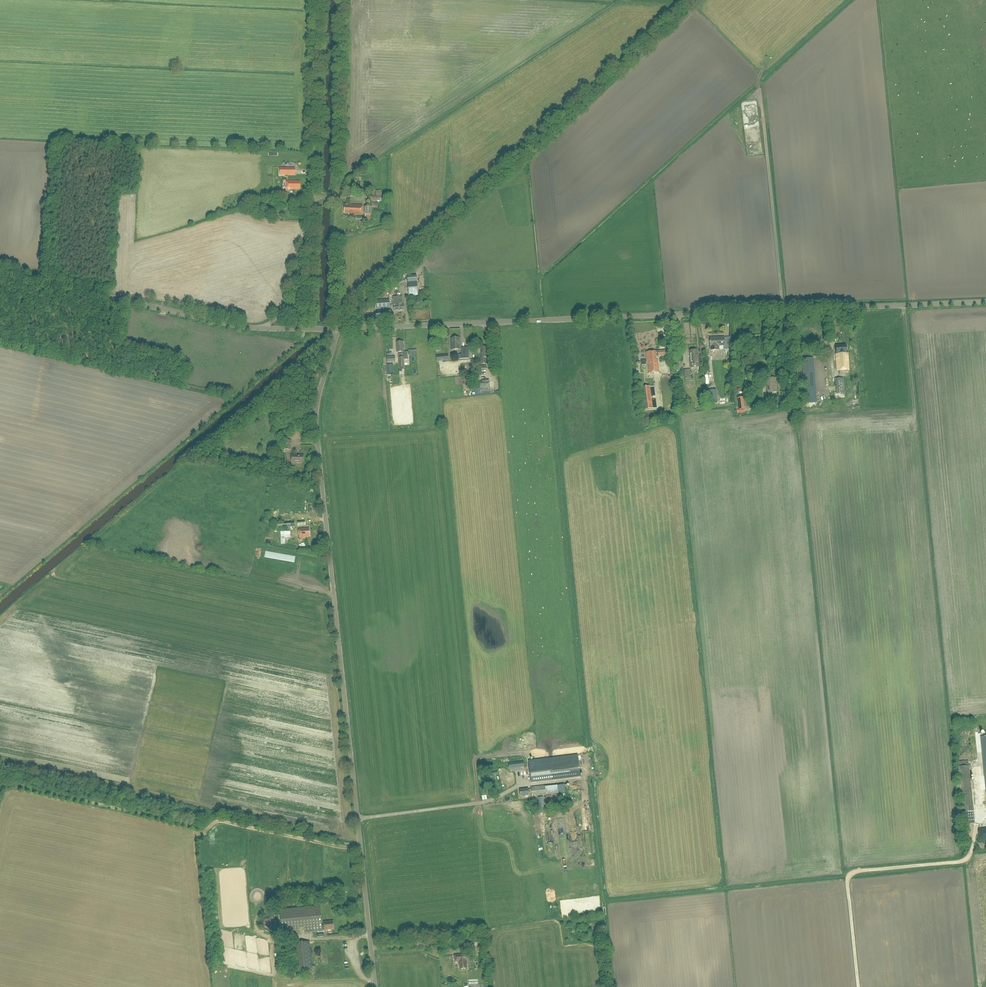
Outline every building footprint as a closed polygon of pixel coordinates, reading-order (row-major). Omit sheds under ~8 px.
[(746,113),(743,113),(744,124),(756,123),(755,116),(747,117),(746,113)] [(749,143),(750,152),(759,151),(758,143),(749,143)] [(300,182),(295,182),(295,181),(287,181),(287,190),(300,190),(300,182)] [(349,215),(356,216),(356,220),(361,220),(361,216),(362,216),(363,205),(353,205),(353,206),(345,206),(345,214),(349,214),(349,215)] [(398,284),(405,282),(402,276),(396,279),(398,284)] [(409,296),(418,295),(417,282),(408,282),(409,296)] [(403,297),(393,297),(394,311),(404,311),(403,297)] [(389,299),(382,299),(375,300),(375,305),(375,310),(390,309),(389,299)] [(451,350),(460,350),(459,338),(451,338),(451,350)] [(719,350),(718,346),(724,346),(724,350),(728,350),(728,343),(724,343),(724,338),(710,339),(710,347),(710,351),(719,350)] [(404,360),(407,360),(407,352),(404,352),(403,342),(396,342),(396,353),(398,353),(398,358),(399,369),(404,369),(404,360)] [(848,353),(848,352),(847,352),(846,346),(836,346),(836,353),(837,371),(849,370),(848,353)] [(486,358),(488,358),(488,351),(487,352),(486,348),(480,348),(481,358),(479,358),(480,364),(486,364),(486,358)] [(655,351),(645,352),(646,362),(647,362),(649,373),(659,372),(657,360),(656,357),(665,356),(665,351),(655,352),(655,351)] [(697,353),(696,351),(690,351),(691,361),(690,361),(690,369),(699,368),(697,353)] [(813,358),(801,359),(805,404),(816,403),(813,358)] [(767,394),(777,393),(776,385),(777,385),(776,378),(765,380),(767,394)] [(836,395),(844,394),(843,378),(835,379),(836,395)] [(650,387),(641,388),(644,410),(657,409),(656,400),(652,401),(651,397),(655,397),(654,387),(650,388),(650,387)] [(716,390),(708,391),(709,403),(717,402),(716,390)] [(292,463),(303,463),(303,455),(296,455),(296,454),(291,454),(292,463)] [(299,529),(300,538),(310,537),(309,528),(299,529)] [(578,755),(529,761),(532,783),(580,777),(578,755)] [(528,789),(520,790),(521,797),(529,796),(529,793),(532,793),(532,797),(546,795),(545,786),(531,788),(531,790),(528,790),(528,789)] [(283,935),(300,933),(300,929),(304,928),(304,933),(327,931),(327,930),(334,930),(333,922),(327,922),(324,922),(324,925),(322,926),(320,906),(280,910),(281,915),(278,915),(279,928),(282,928),(283,935)] [(312,972),(309,942),(295,943),(297,974),(312,972)] [(460,969),(467,969),(467,965),(466,954),(454,955),(455,962),(459,962),(459,963),(460,969)]
